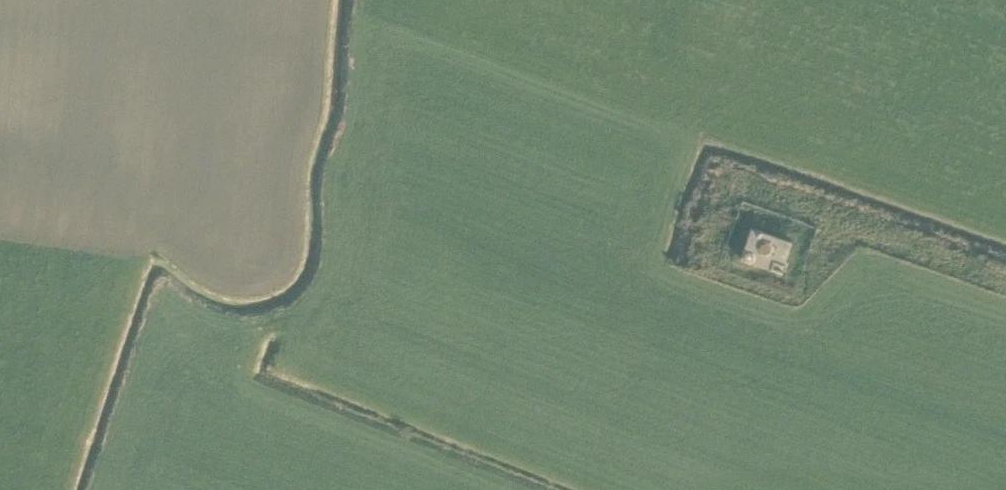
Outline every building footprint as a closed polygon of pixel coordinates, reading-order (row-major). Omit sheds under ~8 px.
[(795,234),(750,220),(739,255),(784,269),(795,234)]
